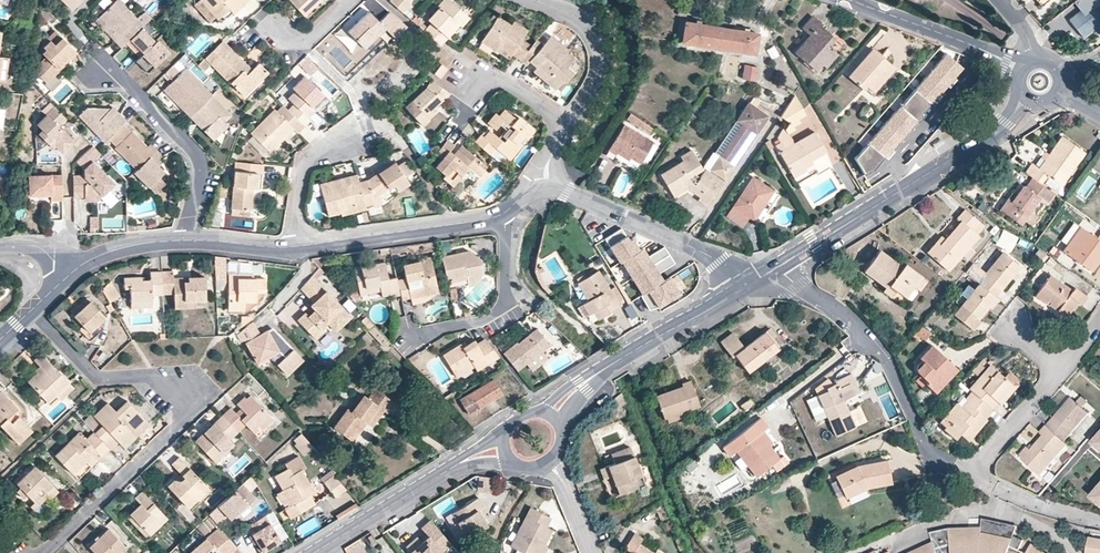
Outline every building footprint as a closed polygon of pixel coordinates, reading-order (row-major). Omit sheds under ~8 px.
[(72,10),(82,0),(61,0),(72,10)] [(144,26),(119,0),(116,0),(100,16),(126,43),(136,33),(141,28),(144,26)] [(194,4),(209,22),(215,17),(217,19),(229,9),(233,14),(248,0),(199,0),(194,4)] [(303,15),(319,1),(320,0),(289,0),(303,15)] [(403,13),(411,4),(409,3),(406,0),(389,0),(403,13)] [(450,0),(443,0),(438,6),(439,7),(427,20),(431,23),(424,31),(440,46),(447,38),(445,35),(465,13),(450,0)] [(1081,10),(1069,20),(1083,37),(1095,27),(1099,24),(1099,0),(1094,0),(1081,10)] [(1081,10),(1094,0),(1076,0),(1074,1),(1081,10)] [(151,18),(145,11),(139,16),(146,23),(151,18)] [(379,21),(368,11),(359,20),(348,30),(347,31),(364,48),(372,41),(371,39),(375,35),(377,36),(385,29),(388,33),(394,38),(406,26),(389,11),(379,21)] [(470,18),(465,13),(445,35),(447,38),(448,38),(459,25),(461,27),(470,18)] [(126,43),(100,16),(94,21),(121,48),(126,43)] [(527,30),(513,21),(510,24),(497,16),(480,42),(482,42),(492,49),(495,51),(495,50),(498,46),(511,54),(519,60),(527,50),(518,44),(522,39),(527,30)] [(822,65),(835,50),(830,47),(825,42),(831,35),(820,25),(821,23),(813,16),(802,28),(808,34),(793,51),(816,72),(822,65)] [(359,20),(357,18),(346,27),(348,30),(359,20)] [(695,23),(685,21),(681,42),(719,48),(722,27),(700,24),(695,23)] [(427,27),(421,22),(418,26),(424,31),(427,27)] [(758,33),(722,27),(719,48),(755,54),(758,33)] [(136,33),(129,40),(143,53),(141,56),(133,63),(145,75),(167,53),(141,28),(136,33)] [(388,33),(385,29),(377,36),(375,35),(371,39),(372,41),(364,48),(347,31),(343,35),(363,57),(388,33)] [(75,51),(55,30),(44,40),(46,43),(42,46),(45,49),(41,52),(45,56),(39,61),(37,73),(45,81),(75,51)] [(568,49),(551,35),(542,45),(536,39),(531,45),(527,50),(519,60),(526,65),(529,61),(536,67),(547,77),(543,81),(554,90),(562,80),(564,82),(573,72),(567,67),(574,58),(566,51),(568,49)] [(836,40),(831,35),(825,42),(830,47),(836,40)] [(531,45),(522,39),(518,44),(527,50),(531,45)] [(143,53),(129,40),(127,42),(141,56),(143,53)] [(251,69),(222,40),(204,58),(229,83),(229,82),(244,96),(268,72),(258,62),(251,69)] [(492,49),(482,42),(478,48),(488,54),(492,49)] [(771,58),(779,53),(773,42),(765,46),(771,58)] [(511,54),(498,46),(495,50),(509,58),(511,54)] [(866,86),(870,90),(892,65),(885,59),(881,56),(882,54),(873,46),(871,47),(847,76),(863,89),(866,86)] [(838,53),(835,50),(822,65),(826,68),(838,53)] [(77,53),(75,51),(45,81),(46,83),(77,53)] [(945,52),(929,70),(946,84),(948,86),(955,78),(953,76),(961,66),(945,52)] [(5,81),(9,57),(0,56),(0,81),(5,81)] [(210,65),(203,58),(197,65),(204,71),(210,65)] [(447,69),(441,64),(434,73),(440,78),(447,69)] [(758,67),(744,65),(742,78),(756,80),(758,67)] [(895,67),(892,65),(870,90),(873,92),(895,67)] [(547,77),(536,67),(532,71),(543,81),(547,77)] [(202,85),(185,68),(166,87),(193,113),(212,94),(202,85)] [(929,70),(914,88),(930,102),(946,84),(929,70)] [(324,95),(304,76),(292,88),(295,91),(287,98),(293,104),(288,110),(304,126),(310,120),(308,117),(315,110),(318,107),(315,103),(324,95)] [(450,93),(432,80),(426,87),(404,107),(422,126),(435,113),(432,109),(442,99),(444,101),(450,93)] [(989,87),(981,80),(973,89),(980,96),(989,87)] [(193,113),(166,87),(163,90),(176,103),(189,116),(193,113)] [(914,88),(899,106),(915,120),(917,122),(924,114),(922,112),(930,102),(914,88)] [(203,130),(205,128),(215,138),(228,125),(225,122),(232,114),(212,94),(193,113),(189,116),(203,130)] [(795,130),(793,126),(800,123),(798,119),(805,115),(794,95),(780,116),(789,122),(785,128),(783,127),(776,137),(777,138),(779,142),(775,144),(775,145),(793,177),(806,169),(805,168),(799,157),(806,153),(810,161),(827,152),(823,145),(822,143),(814,131),(793,143),(788,134),(795,130)] [(261,103),(257,100),(245,111),(248,115),(261,103)] [(757,136),(770,117),(748,102),(714,152),(720,156),(734,165),(755,135),(757,136)] [(288,110),(283,105),(277,112),(274,109),(250,133),(270,152),(293,129),(297,133),(304,126),(288,110)] [(106,112),(104,108),(86,107),(78,116),(104,142),(107,138),(122,124),(126,120),(112,106),(111,108),(106,112)] [(899,106),(883,124),(900,138),(915,120),(899,106)] [(66,118),(59,111),(55,107),(37,124),(42,129),(38,133),(52,148),(55,145),(62,152),(73,142),(58,126),(66,118)] [(534,130),(518,116),(516,118),(503,108),(498,115),(495,112),(486,122),(495,129),(499,124),(505,129),(498,137),(489,130),(483,136),(480,134),(474,141),(489,154),(495,147),(505,156),(509,159),(517,150),(513,148),(523,137),(526,139),(534,130)] [(147,146),(132,130),(130,132),(122,124),(107,138),(115,146),(114,148),(135,170),(156,150),(150,143),(147,146)] [(883,124),(868,142),(884,156),(886,158),(893,150),(891,148),(900,138),(883,124)] [(489,130),(486,127),(480,134),(483,136),(489,130)] [(656,145),(627,127),(610,151),(618,156),(619,154),(621,152),(633,160),(643,166),(656,145)] [(215,138),(205,128),(203,130),(213,140),(215,138)] [(1039,183),(1041,184),(1047,175),(1061,185),(1084,152),(1062,136),(1048,154),(1045,159),(1038,168),(1031,163),(1025,172),(1031,177),(1039,183)] [(454,154),(450,151),(454,145),(447,139),(435,154),(441,159),(435,166),(445,174),(442,177),(453,187),(461,176),(468,167),(480,176),(487,166),(461,145),(454,154)] [(768,139),(764,142),(768,149),(773,147),(768,139)] [(873,170),(884,156),(868,142),(854,159),(863,175),(873,170)] [(937,142),(930,146),(933,151),(940,146),(937,142)] [(92,145),(76,161),(83,168),(92,160),(99,153),(92,145)] [(756,150),(749,145),(743,154),(750,159),(756,150)] [(505,156),(495,147),(489,154),(499,162),(505,156)] [(700,194),(699,196),(697,199),(707,205),(723,181),(734,165),(720,156),(710,170),(714,174),(712,178),(703,171),(699,177),(695,174),(703,169),(691,149),(679,156),(682,161),(659,174),(672,195),(687,186),(700,194)] [(162,156),(156,150),(135,170),(133,172),(148,187),(149,186),(159,176),(164,171),(159,165),(155,162),(160,158),(162,156)] [(633,160),(621,152),(619,154),(631,162),(633,160)] [(810,161),(806,153),(799,157),(805,168),(812,164),(810,161)] [(36,166),(61,166),(60,154),(36,155),(36,166)] [(396,163),(404,175),(412,169),(405,158),(396,163)] [(499,163),(492,158),(488,164),(495,169),(499,163)] [(390,162),(388,159),(375,168),(377,171),(390,162)] [(114,183),(92,160),(83,168),(83,175),(73,175),(73,198),(84,197),(90,197),(90,201),(97,201),(114,183)] [(396,163),(394,160),(390,162),(377,171),(366,178),(358,180),(364,204),(372,202),(371,197),(377,193),(393,183),(396,189),(408,181),(404,175),(396,163)] [(263,164),(236,161),(231,208),(238,209),(249,210),(250,210),(253,188),(257,188),(258,173),(263,173),(263,164)] [(714,174),(705,168),(703,171),(712,178),(714,174)] [(806,169),(793,177),(794,179),(807,171),(806,169)] [(137,176),(133,172),(125,179),(125,191),(132,191),(132,181),(137,176)] [(358,180),(356,172),(337,177),(338,180),(332,181),(332,178),(318,182),(327,214),(339,211),(340,214),(365,207),(364,204),(358,180)] [(164,182),(159,176),(149,186),(154,192),(164,182)] [(773,191),(752,177),(732,207),(727,215),(741,226),(748,216),(754,219),(773,191)] [(1031,177),(1025,186),(1022,184),(1013,197),(1010,201),(1006,198),(998,209),(1021,225),(1024,220),(1031,211),(1040,198),(1047,188),(1041,184),(1039,183),(1031,177)] [(64,178),(30,179),(30,199),(52,199),(52,204),(65,204),(64,178)] [(226,197),(228,183),(221,181),(218,195),(226,197)] [(674,198),(687,189),(699,196),(700,194),(687,186),(672,195),(674,198)] [(381,200),(377,193),(371,197),(372,202),(374,205),(381,200)] [(948,270),(961,255),(969,246),(978,236),(976,234),(983,225),(964,209),(956,217),(960,220),(945,238),(939,244),(935,241),(926,252),(948,270)] [(1031,211),(1024,220),(1032,226),(1038,216),(1031,211)] [(89,216),(89,233),(95,233),(94,227),(97,227),(97,216),(89,216)] [(997,229),(992,226),(988,231),(993,235),(997,229)] [(1097,238),(1080,226),(1062,251),(1092,271),(1099,259),(1099,233),(1097,238)] [(621,228),(604,238),(619,262),(621,261),(631,278),(669,255),(663,246),(647,256),(642,248),(639,250),(632,238),(628,240),(621,228)] [(941,235),(935,241),(939,244),(945,238),(941,235)] [(450,248),(449,241),(441,242),(442,249),(450,248)] [(975,251),(969,246),(961,255),(967,260),(975,251)] [(913,286),(921,275),(903,263),(902,265),(879,248),(862,271),(884,286),(886,283),(887,284),(896,290),(905,297),(913,286)] [(481,258),(468,250),(441,256),(447,283),(466,279),(467,283),(481,280),(481,258)] [(1002,251),(977,282),(995,296),(1020,265),(1002,251)] [(669,255),(631,278),(641,294),(640,295),(649,310),(658,308),(680,295),(670,278),(663,282),(658,273),(674,263),(669,255)] [(226,277),(226,257),(214,256),(215,277),(226,277)] [(438,293),(430,256),(419,259),(419,260),(402,264),(405,277),(397,279),(400,295),(402,300),(410,298),(410,295),(423,292),(424,296),(438,293)] [(388,278),(384,261),(354,268),(360,295),(380,290),(381,294),(382,297),(393,294),(393,297),(400,295),(397,279),(396,277),(388,278)] [(544,270),(542,267),(539,268),(537,266),(535,266),(534,270),(535,273),(537,280),(541,287),(548,293),(551,291),(551,290),(544,284),(541,277),(539,273),(544,270)] [(204,276),(173,277),(173,270),(161,271),(162,295),(173,294),(174,301),(196,300),(205,300),(204,276)] [(588,300),(581,304),(588,315),(592,312),(597,320),(606,315),(613,311),(620,306),(619,303),(622,301),(622,297),(615,286),(610,289),(598,270),(585,277),(583,274),(576,278),(578,282),(577,282),(588,300)] [(161,271),(149,271),(150,279),(142,279),(141,276),(123,277),(124,289),(130,289),(131,303),(152,302),(152,295),(162,295),(161,271)] [(253,277),(237,277),(237,273),(228,273),(228,310),(244,310),(244,301),(256,301),(256,292),(265,292),(265,278),(253,277)] [(310,274),(300,288),(307,295),(319,284),(310,274)] [(1049,274),(1034,295),(1045,303),(1047,300),(1049,302),(1048,304),(1056,310),(1066,316),(1070,309),(1072,310),(1078,302),(1081,305),(1087,296),(1073,287),(1071,290),(1049,274)] [(927,280),(921,275),(913,286),(919,290),(927,280)] [(974,284),(976,281),(968,275),(965,278),(969,281),(969,280),(974,284)] [(628,292),(635,288),(630,278),(622,282),(628,292)] [(977,282),(973,288),(972,288),(966,283),(959,292),(961,293),(965,296),(959,304),(960,305),(949,319),(966,333),(971,330),(978,320),(978,319),(988,306),(995,297),(995,296),(977,282)] [(120,296),(112,283),(102,289),(109,302),(120,296)] [(886,283),(884,286),(881,290),(890,297),(896,290),(887,284),(886,283)] [(319,284),(307,295),(312,301),(325,289),(319,284)] [(629,305),(632,303),(621,287),(619,288),(629,305)] [(457,300),(455,288),(449,290),(451,302),(457,300)] [(340,306),(325,289),(312,301),(309,303),(314,308),(307,315),(304,311),(296,319),(313,337),(321,329),(319,327),(326,321),(327,320),(326,319),(340,306)] [(423,292),(410,295),(410,298),(412,305),(426,302),(424,296),(423,292)] [(965,296),(961,293),(955,301),(959,304),(965,296)] [(105,317),(86,297),(78,304),(81,307),(78,310),(73,315),(88,331),(84,335),(89,339),(91,339),(103,328),(98,324),(105,317)] [(995,297),(988,306),(990,308),(998,299),(995,297)] [(114,310),(110,303),(105,306),(109,312),(114,310)] [(588,315),(581,304),(576,307),(583,318),(588,315)] [(349,316),(340,306),(326,319),(327,320),(326,321),(330,325),(334,330),(349,316)] [(548,318),(538,309),(533,312),(544,322),(548,318)] [(616,315),(613,311),(606,315),(608,320),(616,315)] [(597,320),(592,312),(588,315),(593,323),(597,320)] [(918,327),(924,320),(913,312),(907,320),(918,327)] [(251,315),(241,315),(241,326),(241,327),(253,318),(251,315)] [(257,330),(252,321),(236,333),(240,340),(257,330)] [(930,332),(920,326),(914,334),(925,341),(930,332)] [(271,327),(266,329),(270,335),(275,332),(271,327)] [(550,345),(536,328),(518,343),(516,342),(503,353),(517,371),(526,363),(527,365),(543,352),(550,345)] [(762,358),(777,347),(771,339),(775,336),(770,328),(744,347),(732,332),(720,341),(732,357),(735,355),(747,372),(763,359),(762,358)] [(266,329),(244,341),(256,362),(268,355),(277,350),(283,355),(275,363),(285,373),(302,358),(292,347),(290,348),(275,332),(270,335),(266,329)] [(485,339),(482,335),(474,340),(477,344),(485,339)] [(499,357),(485,339),(477,344),(474,340),(474,339),(466,344),(462,346),(460,343),(442,354),(454,374),(472,363),(474,366),(476,370),(499,357)] [(931,344),(919,357),(917,359),(918,363),(918,364),(916,365),(916,366),(916,367),(915,368),(916,371),(927,381),(925,383),(934,393),(957,368),(931,344)] [(548,358),(543,352),(527,365),(532,371),(548,358)] [(69,382),(41,353),(33,360),(39,366),(35,370),(37,372),(27,381),(47,402),(55,395),(69,382)] [(100,357),(95,354),(91,359),(97,363),(100,357)] [(419,357),(417,354),(409,359),(411,362),(419,357)] [(981,365),(978,362),(971,370),(977,376),(983,367),(981,365)] [(474,366),(472,363),(454,374),(456,377),(474,366)] [(997,402),(1015,381),(1006,373),(1003,376),(988,363),(967,388),(971,391),(992,408),(997,402)] [(409,379),(394,369),(388,377),(389,381),(403,391),(409,383),(409,382),(410,381),(409,379)] [(1018,378),(1008,370),(1006,373),(1015,381),(1018,378)] [(855,427),(843,400),(854,395),(850,384),(855,382),(852,374),(835,381),(836,383),(826,387),(827,390),(817,395),(827,416),(836,436),(855,427)] [(503,394),(493,379),(459,399),(468,415),(503,394)] [(700,406),(691,380),(681,383),(682,386),(656,395),(664,419),(666,418),(680,413),(682,412),(700,406)] [(403,391),(389,381),(380,393),(394,403),(403,391)] [(1001,404),(1018,384),(1015,381),(997,402),(1001,404)] [(74,388),(69,382),(55,395),(60,401),(74,388)] [(860,392),(855,382),(850,384),(854,395),(860,392)] [(394,403),(380,393),(374,388),(367,397),(363,394),(351,411),(347,408),(332,427),(353,442),(366,423),(372,427),(384,410),(387,413),(394,403)] [(461,392),(459,388),(444,397),(447,401),(461,392)] [(961,406),(957,402),(956,402),(942,418),(948,423),(945,426),(943,429),(954,439),(959,433),(963,429),(971,437),(986,420),(985,419),(993,410),(992,408),(971,391),(964,398),(967,400),(961,406)] [(626,403),(621,393),(609,402),(616,409),(626,403)] [(4,394),(0,398),(0,421),(1,422),(0,423),(0,425),(17,443),(32,429),(19,415),(14,411),(16,409),(17,408),(4,394)] [(273,419),(249,394),(245,398),(243,396),(235,403),(240,408),(235,412),(226,420),(233,427),(237,432),(246,424),(254,433),(259,428),(261,430),(267,425),(273,419)] [(827,416),(817,395),(806,400),(815,422),(827,416)] [(964,398),(962,396),(957,402),(961,406),(967,400),(964,398)] [(1089,402),(1082,396),(1076,402),(1083,408),(1089,402)] [(1046,425),(1065,442),(1089,413),(1083,408),(1076,402),(1070,397),(1046,425)] [(754,403),(750,398),(740,405),(744,410),(754,403)] [(160,414),(146,400),(139,408),(152,422),(160,414)] [(123,448),(135,437),(131,433),(145,420),(127,401),(115,411),(107,402),(93,415),(102,425),(94,433),(111,449),(118,442),(123,448)] [(235,412),(230,407),(221,414),(226,420),(235,412)] [(684,416),(682,412),(680,413),(666,418),(667,422),(684,416)] [(233,427),(226,420),(221,414),(194,440),(215,463),(234,444),(229,439),(225,434),(233,427)] [(948,423),(942,418),(939,421),(945,426),(948,423)] [(149,424),(145,420),(131,433),(135,437),(149,424)] [(763,430),(756,421),(735,437),(741,446),(737,449),(757,477),(764,472),(767,476),(774,469),(776,471),(787,462),(782,455),(778,459),(759,433),(763,430)] [(1065,442),(1046,425),(1039,432),(1043,435),(1033,446),(1031,449),(1028,447),(1027,446),(1018,456),(1037,472),(1040,468),(1045,472),(1068,445),(1065,442)] [(237,432),(233,427),(225,434),(229,439),(237,432)] [(959,433),(967,441),(971,437),(963,429),(959,433)] [(102,456),(110,448),(94,433),(93,431),(85,439),(78,432),(54,455),(73,474),(86,462),(97,451),(102,456)] [(313,447),(300,432),(293,439),(295,443),(294,445),(302,455),(313,447)] [(1091,443),(1099,450),(1099,433),(1091,443)] [(741,446),(735,437),(730,440),(737,449),(741,446)] [(645,485),(630,447),(611,454),(614,463),(600,469),(611,498),(645,485)] [(102,456),(97,451),(86,462),(91,467),(102,456)] [(315,491),(302,470),(306,467),(298,455),(284,463),(286,467),(274,475),(282,490),(279,491),(288,506),(285,508),(283,509),(290,519),(315,503),(310,494),(315,491)] [(208,487),(179,456),(171,464),(180,473),(183,477),(180,480),(174,479),(173,479),(166,485),(187,507),(208,487)] [(891,483),(887,460),(856,466),(835,476),(845,497),(866,487),(891,483)] [(58,491),(34,466),(16,483),(20,487),(16,491),(24,499),(28,495),(30,498),(37,491),(41,488),(45,492),(48,496),(51,498),(58,491)] [(336,473),(332,469),(320,478),(323,482),(333,474),(334,476),(336,473)] [(347,490),(334,476),(333,474),(323,482),(335,498),(347,490)] [(493,478),(480,476),(478,489),(491,491),(493,478)] [(835,477),(829,480),(839,500),(844,498),(835,477)] [(255,499),(242,484),(208,514),(209,516),(217,524),(227,515),(230,512),(233,516),(235,517),(255,499)] [(45,492),(41,488),(37,491),(41,496),(45,492)] [(167,518),(141,490),(134,497),(130,493),(129,494),(134,497),(139,504),(129,513),(129,514),(148,534),(149,535),(167,518)] [(1099,496),(1099,495),(1095,490),(1089,496),(1095,502),(1099,496)] [(288,506),(279,491),(276,493),(285,508),(288,506)] [(483,506),(478,497),(452,513),(466,535),(467,537),(486,526),(481,518),(477,510),(480,508),(483,506)] [(355,502),(335,514),(338,519),(358,507),(355,502)] [(551,529),(545,526),(549,517),(531,508),(511,546),(524,552),(538,552),(543,544),(551,529)] [(148,534),(129,514),(126,517),(145,538),(148,534)] [(466,535),(453,514),(445,519),(457,540),(466,535)] [(217,525),(209,516),(197,527),(203,535),(217,525)] [(263,552),(280,541),(265,516),(250,524),(255,532),(252,534),(263,552)] [(1017,526),(982,518),(981,527),(982,527),(982,532),(1013,539),(1014,536),(1017,526)] [(430,520),(421,528),(426,534),(428,536),(422,542),(420,540),(417,537),(406,546),(412,552),(440,552),(442,552),(443,552),(457,552),(458,552),(430,520)] [(219,526),(188,552),(218,552),(219,552),(233,552),(238,549),(219,526)] [(1019,550),(1023,540),(1014,536),(1013,539),(982,532),(982,527),(981,527),(949,528),(930,532),(933,542),(909,552),(1026,552),(1019,550)] [(108,528),(99,537),(88,547),(95,552),(117,552),(125,546),(108,528)] [(639,543),(642,538),(634,533),(627,545),(630,552),(629,552),(628,552),(653,552),(639,543)] [(99,537),(96,535),(86,544),(88,547),(99,537)] [(1090,537),(1087,552),(1099,552),(1099,539),(1090,537)] [(363,546),(358,538),(343,548),(345,552),(352,552),(363,546)] [(547,546),(543,544),(538,552),(544,552),(547,546)] [(1031,544),(1027,552),(1046,552),(1031,544)]
